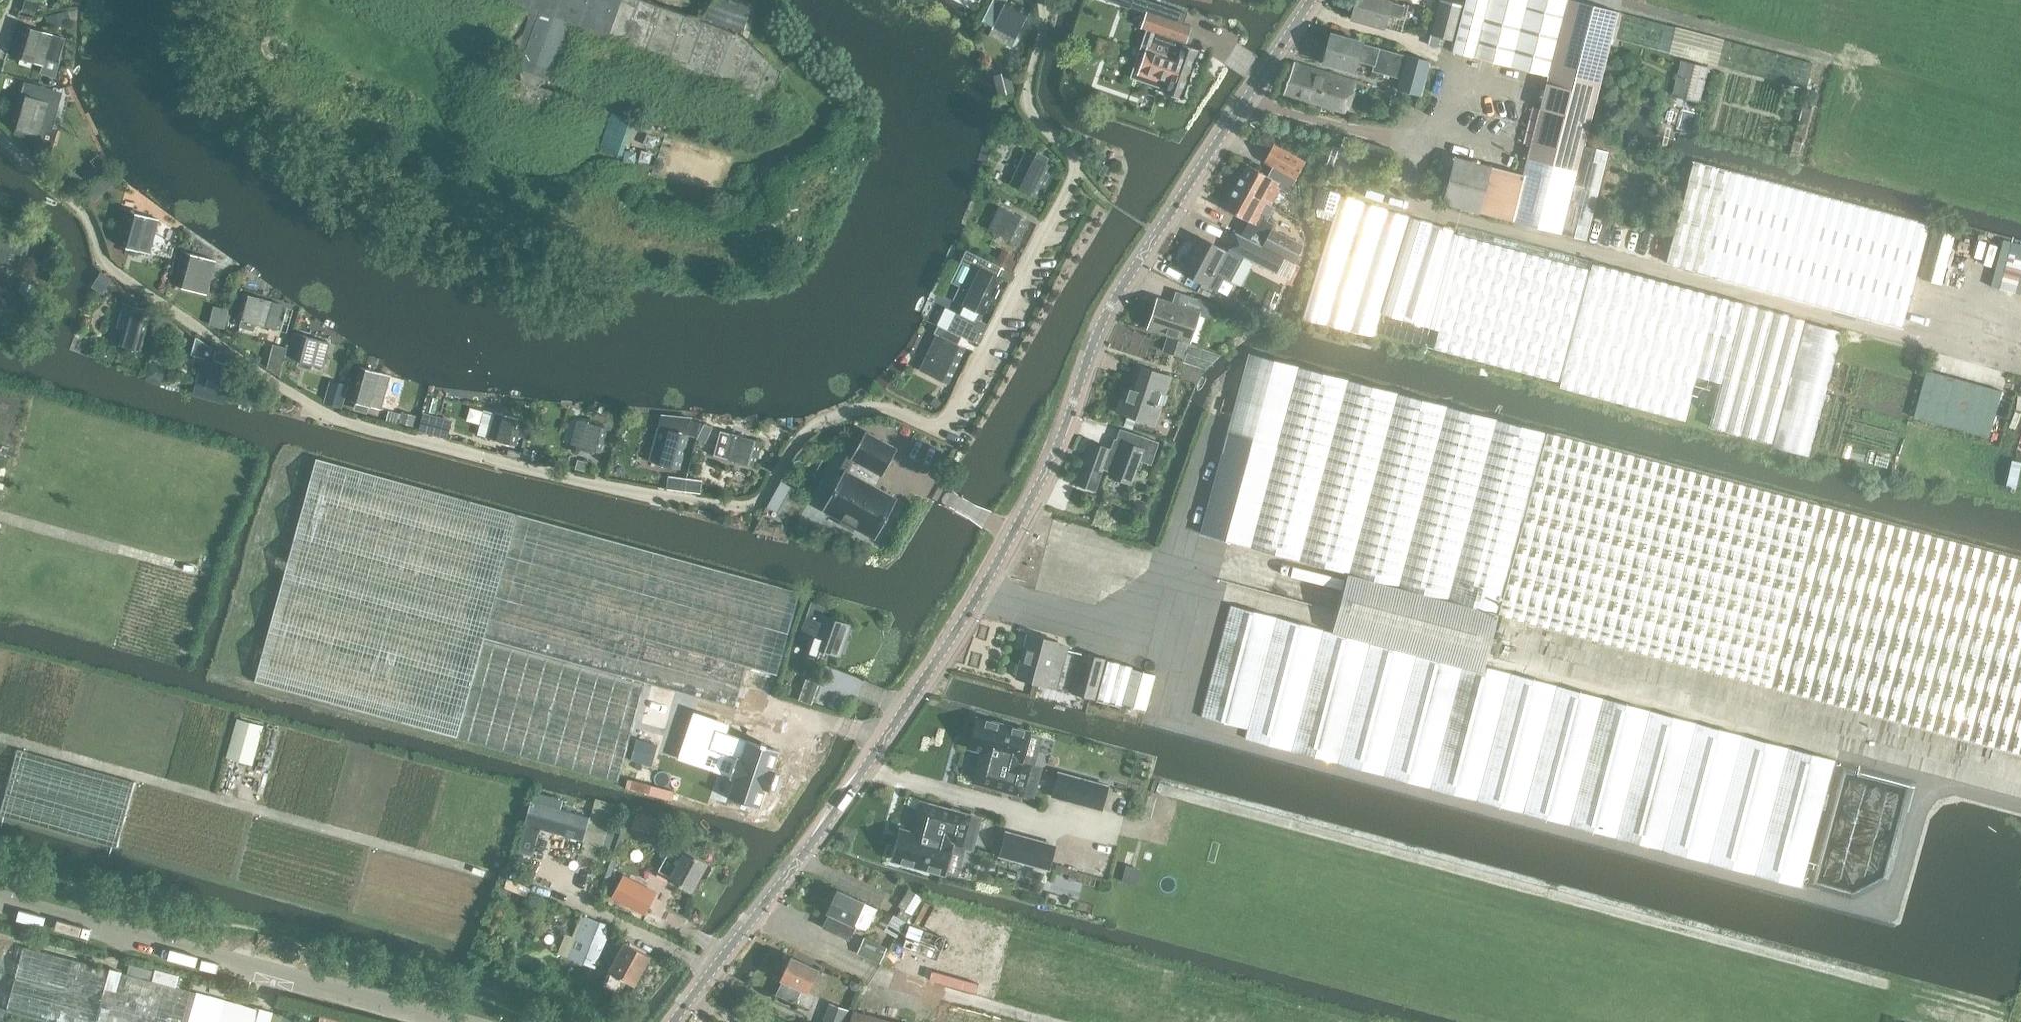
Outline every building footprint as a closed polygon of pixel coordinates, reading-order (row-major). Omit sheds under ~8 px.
[(22,11),(35,15),(39,2),(32,0),(25,0),(22,11)] [(521,81),(502,75),(493,99),(550,119),(559,94),(541,88),(548,81),(552,68),(563,36),(568,24),(742,88),(740,96),(768,107),(773,94),(790,100),(796,105),(798,111),(798,117),(801,118),(803,113),(803,108),(802,103),(798,98),(792,94),(775,88),(780,73),(747,41),(742,36),(747,12),(747,10),(745,8),(743,6),(725,0),(713,0),(701,17),(698,21),(695,20),(639,0),(498,0),(540,15),(536,26),(525,57),(496,46),(493,51),(523,61),(520,71),(521,81)] [(743,6),(745,8),(747,10),(747,12),(742,36),(747,41),(753,16),(754,11),(755,9),(754,8),(754,7),(753,7),(753,6),(752,5),(751,5),(738,0),(725,0),(743,6)] [(1010,0),(1007,0),(993,27),(1016,39),(1031,11),(1010,0)] [(1130,7),(1147,13),(1142,27),(1156,32),(1150,49),(1147,48),(1139,73),(1167,83),(1164,93),(1182,99),(1199,50),(1182,44),(1183,41),(1185,42),(1191,27),(1181,24),(1185,14),(1187,14),(1187,13),(1149,0),(1133,0),(1130,7)] [(1401,18),(1404,6),(1391,3),(1392,2),(1384,0),(1357,0),(1352,19),(1384,28),(1388,14),(1401,18)] [(1429,40),(1454,47),(1464,6),(1443,0),(1440,0),(1429,40)] [(1454,47),(1549,71),(1601,85),(1619,13),(1570,0),(1466,0),(1464,6),(1454,47)] [(284,38),(285,39),(287,37),(286,36),(283,34),(281,33),(278,33),(275,33),(273,33),(270,34),(266,24),(264,25),(265,26),(269,35),(267,36),(265,38),(263,41),(263,43),(262,46),(262,48),(263,51),(263,53),(265,55),(266,57),(268,59),(270,60),(272,61),(275,62),(278,62),(281,61),(284,60),(286,58),(293,64),(295,66),(296,65),(288,57),(289,55),(290,53),(291,50),(291,47),(291,44),(290,41),(287,43),(288,45),(288,47),(288,49),(287,51),(286,53),(285,55),(283,56),(281,57),(280,58),(277,58),(275,58),(272,57),(270,56),(268,54),(267,53),(266,50),(265,48),(265,45),(266,43),(267,41),(268,39),(269,38),(271,37),(273,36),(276,36),(278,36),(280,36),(282,37),(284,38)] [(18,50),(16,57),(24,59),(23,64),(32,67),(33,62),(46,66),(48,60),(48,59),(58,62),(65,38),(25,26),(18,50)] [(1676,27),(1669,52),(1719,65),(1725,40),(1676,27)] [(1431,61),(1407,55),(1407,56),(1362,44),(1362,43),(1332,34),(1323,64),(1354,72),(1358,61),(1375,66),(1373,71),(1401,79),(1398,90),(1421,96),(1431,61)] [(1683,60),(1675,93),(1700,99),(1708,67),(1683,60)] [(1356,82),(1294,63),(1285,94),(1347,113),(1356,82)] [(1010,71),(995,75),(1000,95),(1015,91),(1010,71)] [(1522,175),(1492,167),(1480,213),(1562,234),(1585,145),(1601,85),(1549,71),(1522,175)] [(20,84),(18,93),(8,127),(18,130),(16,135),(25,137),(27,132),(40,136),(42,126),(52,129),(61,95),(20,84)] [(628,120),(611,115),(600,149),(617,155),(628,120)] [(1247,164),(1235,186),(1271,205),(1279,188),(1288,193),(1304,161),(1273,143),(1263,161),(1272,166),(1267,175),(1247,164)] [(1384,163),(1388,150),(1388,149),(1367,143),(1363,157),(1384,163)] [(1585,145),(1562,234),(1586,240),(1609,152),(1585,145)] [(1053,166),(1045,162),(1047,159),(1035,153),(1034,157),(1024,152),(1009,184),(1038,198),(1053,166)] [(1448,181),(1442,204),(1480,213),(1492,167),(1454,157),(1448,181)] [(1693,162),(1666,262),(1902,325),(1929,225),(1693,162)] [(1107,165),(1102,163),(1097,173),(1102,175),(1107,165)] [(97,182),(86,192),(95,202),(106,191),(97,182)] [(1225,182),(1221,189),(1230,194),(1234,186),(1225,182)] [(1271,205),(1235,186),(1223,208),(1244,219),(1236,233),(1283,257),(1295,263),(1304,246),(1271,229),(1274,224),(1263,219),(1271,205)] [(1591,270),(1454,233),(1455,230),(1319,190),(1314,205),(1335,212),(1302,318),(1374,336),(1381,313),(1439,330),(1435,349),(1561,382),(1560,386),(1684,419),(1707,332),(1732,339),(1742,303),(1592,263),(1591,270)] [(1028,219),(1002,207),(991,230),(1016,242),(1028,219)] [(121,236),(119,244),(128,247),(126,252),(135,254),(136,249),(149,253),(152,244),(158,219),(128,211),(121,236)] [(1940,283),(1953,235),(1934,230),(1922,277),(1940,283)] [(1229,279),(1242,256),(1275,273),(1283,257),(1236,233),(1229,249),(1228,251),(1199,236),(1181,272),(1216,290),(1223,276),(1229,279)] [(15,240),(14,239),(3,235),(1,236),(0,239),(1,241),(0,244),(0,260),(18,265),(17,269),(24,271),(26,264),(19,262),(24,243),(15,240)] [(2004,240),(1991,285),(1999,288),(2012,242),(2004,240)] [(954,299),(982,313),(1000,277),(996,275),(1000,266),(966,250),(951,281),(960,285),(954,299)] [(1003,250),(996,263),(1011,270),(1016,261),(1012,260),(1014,256),(1003,250)] [(215,260),(184,252),(175,286),(206,294),(215,260)] [(101,271),(92,285),(103,292),(112,278),(101,271)] [(0,278),(0,298),(0,297),(12,300),(17,283),(0,278)] [(242,293),(235,318),(242,320),(240,325),(255,329),(256,323),(276,329),(283,304),(242,293)] [(1216,305),(1192,297),(1180,293),(1176,304),(1159,299),(1149,329),(1189,342),(1199,314),(1212,318),(1216,305)] [(116,327),(124,329),(119,345),(143,351),(154,311),(144,308),(146,304),(130,299),(129,304),(123,302),(116,327)] [(214,306),(210,325),(224,329),(229,310),(214,306)] [(1805,323),(1771,446),(1809,457),(1844,334),(1805,323)] [(966,348),(952,341),(955,333),(937,324),(933,332),(937,334),(926,356),(936,361),(929,374),(948,383),(966,348)] [(976,341),(980,334),(981,331),(970,325),(964,335),(976,341)] [(299,334),(292,358),(299,360),(298,366),(311,370),(312,364),(320,366),(323,367),(330,343),(326,342),(299,334)] [(1184,357),(1188,343),(1168,336),(1163,350),(1184,357)] [(197,337),(192,354),(204,357),(197,382),(194,391),(193,393),(224,402),(225,399),(227,390),(234,365),(214,359),(216,350),(197,337)] [(274,344),(268,368),(281,376),(288,348),(274,344)] [(1189,345),(1184,362),(1206,368),(1207,368),(1223,355),(1189,345)] [(1227,433),(1275,446),(1248,546),(1348,573),(1332,632),(1230,605),(1200,717),(1247,729),(1244,739),(1802,887),(1836,760),(1483,666),(1497,613),(2020,753),(2020,559),(1795,499),(1249,353),(1227,433)] [(151,362),(146,380),(161,384),(166,366),(151,362)] [(1129,388),(1126,387),(1117,413),(1127,416),(1136,419),(1155,425),(1171,377),(1137,365),(1129,388)] [(381,408),(388,383),(390,374),(360,366),(350,400),(358,402),(357,406),(368,409),(369,405),(381,408)] [(1927,370),(1914,416),(1989,437),(2002,391),(1927,370)] [(1979,371),(1978,380),(1995,382),(1996,373),(1979,371)] [(331,379),(325,402),(343,407),(349,384),(331,379)] [(429,396),(426,411),(435,413),(439,399),(429,396)] [(936,396),(930,403),(937,408),(942,402),(936,396)] [(488,411),(481,436),(490,438),(518,445),(521,436),(531,439),(535,423),(525,420),(497,413),(488,411)] [(402,412),(400,422),(414,426),(416,416),(402,412)] [(424,412),(419,431),(448,439),(453,420),(424,412)] [(1127,416),(1124,426),(1132,429),(1136,419),(1127,416)] [(610,428),(582,421),(575,446),(603,453),(610,428)] [(705,424),(697,439),(706,443),(713,428),(705,424)] [(689,436),(659,427),(650,461),(680,469),(689,436)] [(762,442),(731,434),(720,430),(713,455),(756,466),(762,442)] [(876,538),(897,499),(875,487),(882,475),(883,475),(898,449),(866,432),(852,458),(857,461),(850,474),(845,471),(842,476),(838,474),(831,488),(834,490),(824,509),(842,519),(840,523),(854,530),(856,527),(876,538)] [(1275,446),(1227,433),(1200,534),(1248,546),(1275,446)] [(1111,450),(1110,450),(1092,443),(1076,485),(1096,493),(1104,471),(1112,474),(1111,477),(1131,485),(1143,452),(1155,456),(1159,444),(1142,437),(1138,449),(1124,444),(1120,454),(1111,451),(1111,450)] [(525,447),(523,457),(535,460),(537,451),(525,447)] [(618,783),(645,683),(734,707),(746,665),(777,674),(799,591),(519,514),(316,458),(255,682),(457,737),(457,738),(618,783)] [(1155,466),(1150,480),(1158,482),(1163,469),(1155,466)] [(669,476),(667,489),(684,491),(686,478),(669,476)] [(686,478),(684,491),(701,493),(703,480),(686,478)] [(783,480),(772,504),(779,507),(791,483),(783,480)] [(1097,511),(1094,520),(1102,523),(1105,514),(1097,511)] [(843,649),(851,625),(821,614),(824,607),(813,603),(803,630),(813,634),(810,645),(829,651),(832,645),(843,649)] [(1057,688),(1064,662),(1068,646),(1059,644),(1059,642),(1028,634),(1017,678),(1057,688)] [(1155,675),(1132,669),(1132,666),(1083,654),(1073,693),(1122,705),(1122,703),(1146,710),(1155,675)] [(695,714),(686,741),(736,758),(729,778),(734,779),(728,798),(741,802),(740,804),(745,806),(746,804),(760,809),(766,790),(770,792),(778,771),(773,769),(779,750),(766,746),(767,744),(762,742),(760,746),(720,732),(723,724),(721,723),(721,724),(696,716),(697,715),(695,714)] [(974,735),(971,747),(982,750),(982,752),(1034,766),(1036,758),(1023,755),(1029,732),(1012,727),(1012,725),(997,721),(996,723),(979,718),(978,721),(975,721),(972,735),(974,735)] [(238,719),(226,758),(250,765),(262,726),(238,719)] [(637,739),(632,761),(653,766),(658,744),(637,739)] [(982,752),(974,781),(1032,797),(1040,768),(1034,766),(982,752)] [(636,771),(634,780),(681,793),(683,784),(636,771)] [(1055,773),(1048,796),(1095,811),(1102,788),(1055,773)] [(535,792),(533,801),(559,808),(562,800),(535,792)] [(541,829),(564,835),(584,841),(591,817),(559,808),(533,801),(532,801),(525,825),(518,852),(534,856),(541,829)] [(922,802),(913,832),(966,846),(972,848),(980,818),(922,802)] [(902,830),(894,859),(913,864),(912,867),(928,871),(928,869),(944,873),(950,850),(963,854),(966,846),(913,832),(913,833),(902,830)] [(1000,831),(993,854),(1041,869),(1048,846),(1000,831)] [(669,879),(692,892),(708,863),(685,850),(684,851),(677,847),(673,855),(669,853),(660,871),(670,876),(669,879)] [(848,939),(854,925),(860,928),(862,928),(864,929),(866,928),(867,927),(869,926),(877,908),(837,889),(836,891),(834,890),(831,891),(826,902),(828,905),(829,906),(826,913),(830,915),(824,928),(848,939)] [(909,889),(899,906),(903,908),(898,916),(906,921),(911,913),(913,914),(923,898),(909,889)] [(923,902),(910,930),(926,938),(939,910),(923,902)] [(588,919),(573,957),(595,965),(610,928),(588,919)] [(881,963),(887,948),(865,938),(859,953),(881,963)] [(604,984),(616,990),(622,979),(634,985),(650,956),(625,943),(609,972),(610,972),(604,984)] [(281,1016),(109,970),(24,947),(7,1011),(49,1021),(279,1021),(281,1016)] [(776,993),(796,1002),(802,990),(808,993),(818,969),(790,957),(780,980),(782,981),(776,993)] [(823,1021),(844,1021),(848,1010),(830,1003),(823,1021)] [(853,1012),(850,1021),(893,1021),(853,1012)]
